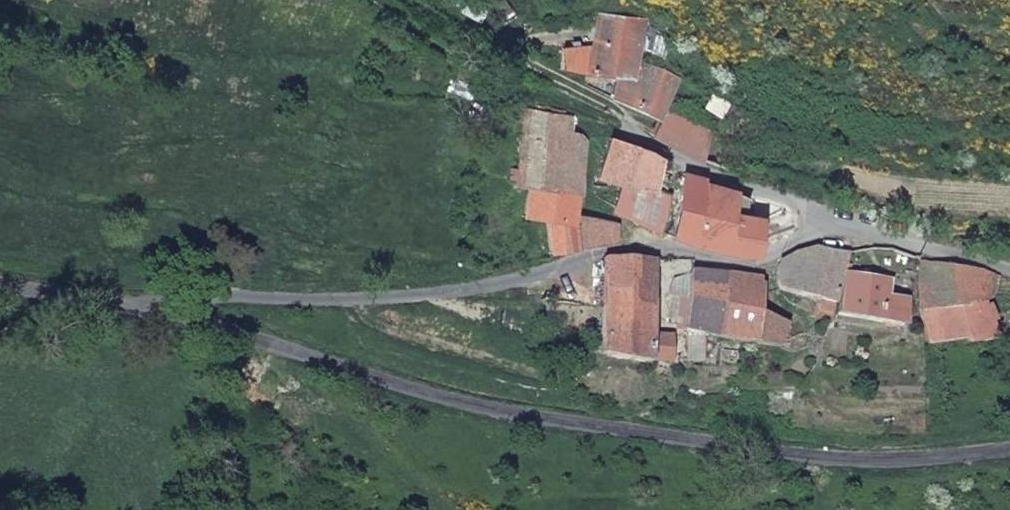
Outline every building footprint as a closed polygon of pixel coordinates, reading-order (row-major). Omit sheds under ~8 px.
[(617,75),(611,98),(656,119),(660,107),(670,76),(633,61),(646,20),(598,14),(581,73),(617,75)] [(563,113),(520,106),(512,186),(524,188),(520,217),(543,220),(547,254),(590,246),(594,214),(572,211),(577,187),(560,186),(562,169),(584,173),(585,133),(563,132),(563,113)] [(712,133),(665,112),(650,139),(704,164),(712,133)] [(609,139),(595,177),(655,190),(662,160),(648,150),(609,139)] [(680,172),(667,242),(735,254),(755,250),(758,217),(729,212),(730,189),(689,176),(680,172)] [(729,212),(758,217),(748,195),(730,189),(729,212)] [(594,214),(590,246),(614,242),(616,221),(594,214)] [(786,261),(777,260),(776,290),(818,302),(836,306),(843,254),(812,246),(808,256),(789,251),(786,261)] [(649,333),(656,261),(600,258),(598,357),(646,362),(647,359),(649,333)] [(916,260),(922,346),(955,345),(956,350),(994,342),(989,316),(981,270),(916,260)] [(727,271),(688,271),(681,330),(710,337),(727,271)] [(727,271),(710,337),(737,343),(757,340),(758,321),(760,273),(727,271)] [(840,320),(904,324),(906,298),(887,297),(888,279),(845,275),(840,320)] [(813,318),(833,321),(836,306),(818,302),(813,318)] [(994,342),(1009,335),(1009,311),(989,316),(994,342)] [(758,321),(757,340),(777,345),(781,328),(758,321)] [(668,335),(649,333),(647,359),(666,360),(668,335)]
